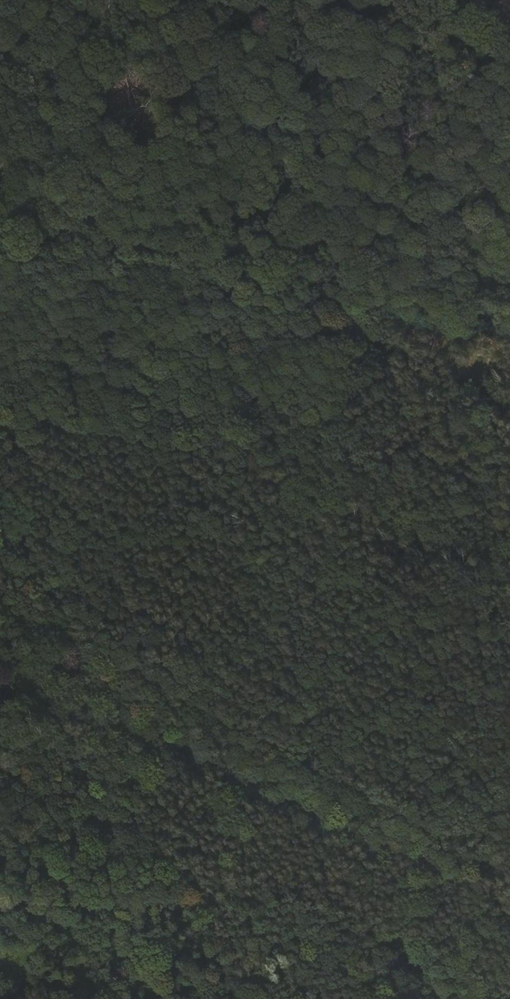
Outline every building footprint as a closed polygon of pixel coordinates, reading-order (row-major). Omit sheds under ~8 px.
[(168,923),(179,931),(187,920),(176,912),(168,923)]
